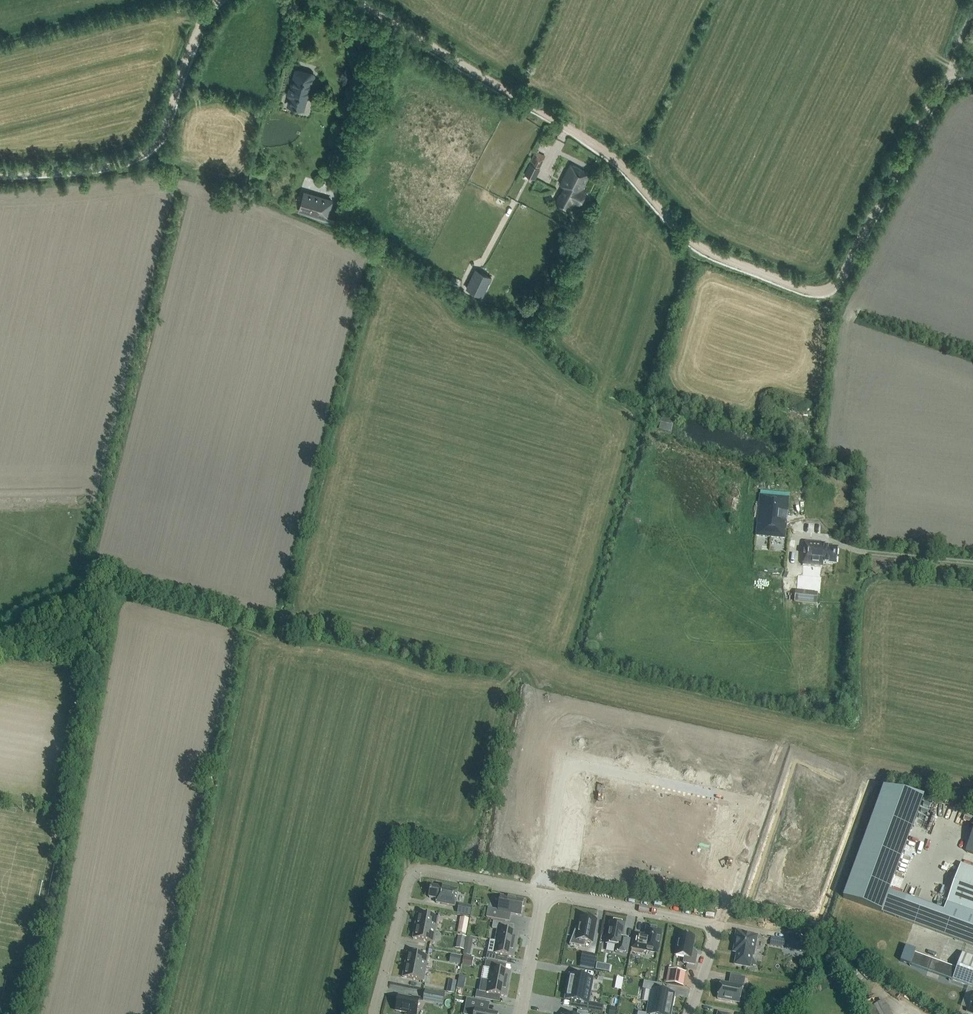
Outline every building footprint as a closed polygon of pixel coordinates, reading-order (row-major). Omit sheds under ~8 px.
[(308,97),(314,75),(295,70),(288,95),(291,95),(288,105),(302,109),(306,97),(308,97)] [(545,155),(535,150),(529,162),(529,163),(524,173),(535,179),(541,168),(539,167),(545,155)] [(587,189),(582,186),(588,173),(570,163),(559,184),(564,186),(560,194),(559,193),(556,201),(568,207),(572,200),(580,204),(587,189)] [(328,216),(332,201),(305,193),(300,208),(328,216)] [(492,277),(475,268),(466,288),(483,296),(492,277)] [(674,421),(662,418),(659,430),(671,433),(674,421)] [(797,439),(806,441),(808,433),(799,431),(797,439)] [(785,539),(789,498),(760,495),(756,536),(785,539)] [(825,548),(825,544),(806,542),(803,565),(823,567),(824,563),(836,564),(838,549),(825,548)] [(818,593),(796,592),(796,602),(817,604),(818,593)] [(883,788),(843,898),(846,899),(882,912),(889,891),(923,798),(924,797),(883,788)] [(600,795),(598,807),(617,811),(619,799),(600,795)] [(615,822),(617,811),(598,807),(596,818),(615,822)] [(687,823),(706,827),(709,815),(689,811),(687,823)] [(687,823),(685,834),(704,838),(706,827),(687,823)] [(683,846),(702,849),(704,838),(685,834),(683,846)] [(592,841),(590,853),(609,856),(611,845),(592,841)] [(679,869),(698,872),(700,861),(681,857),(679,869)] [(947,903),(972,912),(972,869),(961,864),(947,903)] [(431,886),(429,898),(437,899),(436,903),(455,906),(458,890),(440,886),(439,887),(431,886)] [(487,917),(506,921),(507,913),(521,916),(523,907),(524,908),(526,902),(524,902),(524,901),(501,897),(498,911),(488,909),(487,917)] [(472,906),(466,905),(465,909),(458,908),(457,913),(470,916),(472,906)] [(438,918),(418,914),(416,926),(435,930),(438,918)] [(469,919),(461,917),(458,934),(466,935),(469,919)] [(576,928),(569,945),(570,945),(570,944),(584,947),(585,942),(592,943),(596,920),(593,920),(593,918),(585,917),(584,918),(581,918),(579,930),(577,929),(576,929),(576,928)] [(498,929),(496,942),(515,945),(518,933),(505,931),(506,924),(494,922),(492,928),(498,929)] [(616,952),(627,954),(630,940),(623,939),(625,925),(610,922),(606,944),(617,946),(616,952)] [(416,926),(413,939),(433,943),(435,930),(416,926)] [(643,950),(657,953),(661,931),(647,929),(645,936),(635,934),(631,953),(642,955),(643,950)] [(753,956),(757,936),(745,934),(745,933),(737,931),(735,940),(736,940),(734,952),(737,953),(735,965),(750,968),(752,956),(753,956)] [(456,948),(463,949),(466,936),(458,935),(456,948)] [(683,963),(695,965),(697,954),(692,952),(694,938),(680,935),(678,942),(677,942),(676,948),(677,948),(676,956),(685,957),(683,963)] [(513,958),(515,945),(496,942),(490,941),(487,959),(499,961),(500,955),(513,958)] [(463,955),(470,956),(471,947),(465,946),(463,955)] [(905,947),(900,962),(909,965),(910,965),(915,954),(916,951),(905,947)] [(408,953),(406,965),(425,969),(428,957),(408,953)] [(583,953),(581,967),(594,969),(596,956),(583,953)] [(952,980),(972,988),(972,958),(961,954),(956,969),(932,960),(927,972),(952,980)] [(451,955),(449,963),(460,965),(461,957),(451,955)] [(510,972),(498,970),(499,964),(486,961),(485,968),(490,969),(488,981),(508,985),(510,972)] [(423,981),(425,969),(406,965),(403,977),(423,981)] [(668,969),(666,983),(684,986),(686,972),(668,969)] [(569,974),(567,987),(591,992),(594,979),(569,974)] [(729,985),(721,983),(718,999),(739,1003),(742,988),(744,988),(746,978),(731,975),(729,985)] [(480,992),(479,998),(492,1001),(493,995),(506,997),(508,985),(488,981),(483,980),(480,992)] [(651,991),(648,1002),(673,1007),(675,994),(660,992),(661,985),(644,982),(643,989),(651,991)] [(589,1003),(591,992),(567,987),(565,999),(580,1002),(578,1009),(602,1013),(604,1006),(589,1003)] [(445,994),(425,990),(423,1000),(443,1004),(445,994)] [(398,996),(396,1011),(408,1013),(407,1013),(417,1013),(420,999),(412,997),(412,999),(398,996)] [(486,1003),(467,999),(464,1013),(498,1013),(485,1011),(486,1003)] [(884,1001),(868,1010),(870,1013),(891,1013),(884,1001)] [(673,1007),(648,1002),(646,1013),(671,1013),(673,1007)]
